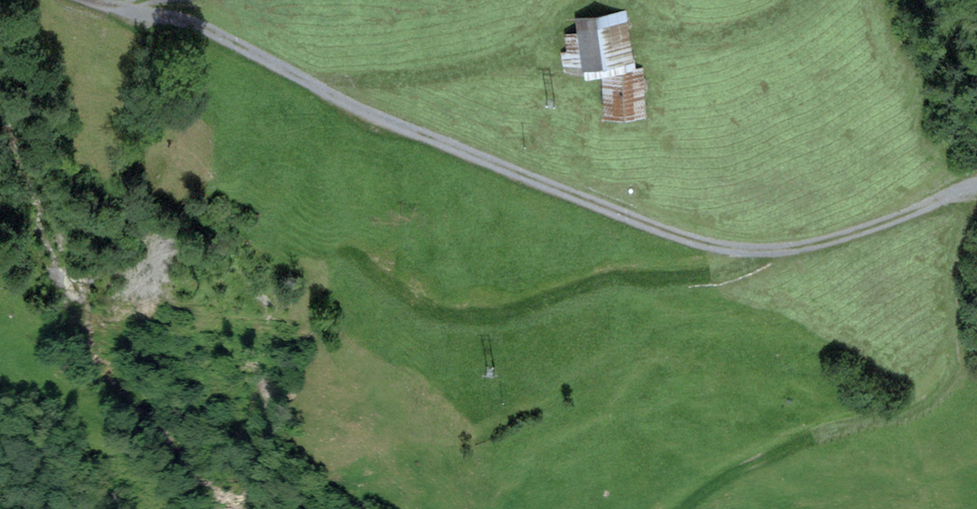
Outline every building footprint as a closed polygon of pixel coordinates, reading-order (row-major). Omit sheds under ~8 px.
[(626,12),(577,19),(584,68),(633,60),(626,12)] [(643,70),(600,73),(603,119),(646,116),(643,70)]
